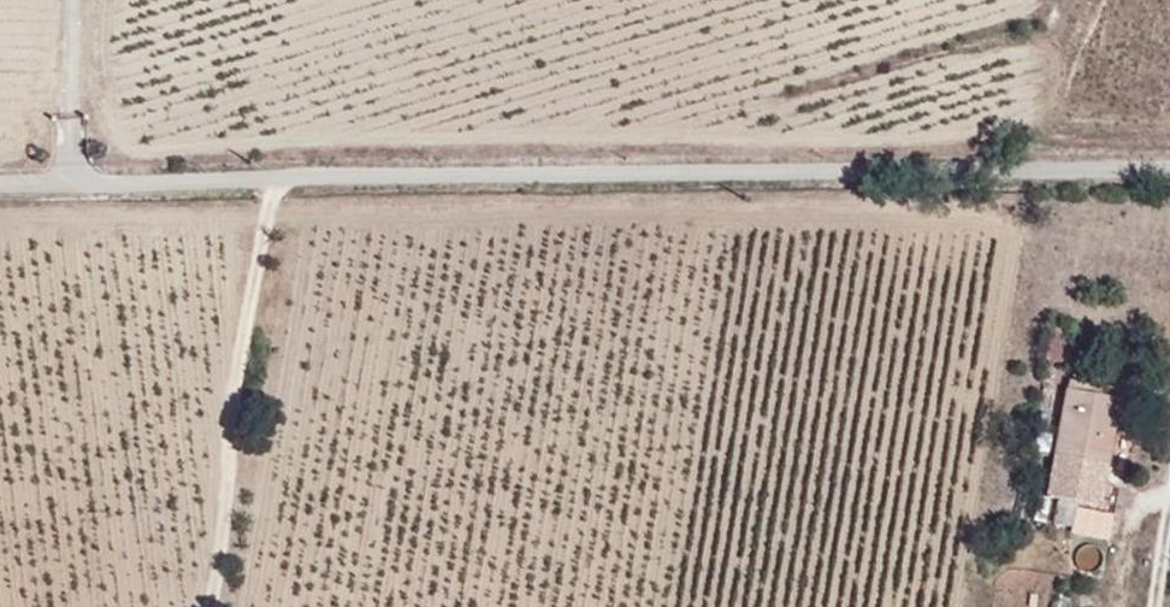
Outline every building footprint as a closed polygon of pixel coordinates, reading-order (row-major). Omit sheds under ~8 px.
[(1115,410),(1058,401),(1042,504),(1097,511),(1115,410)]
